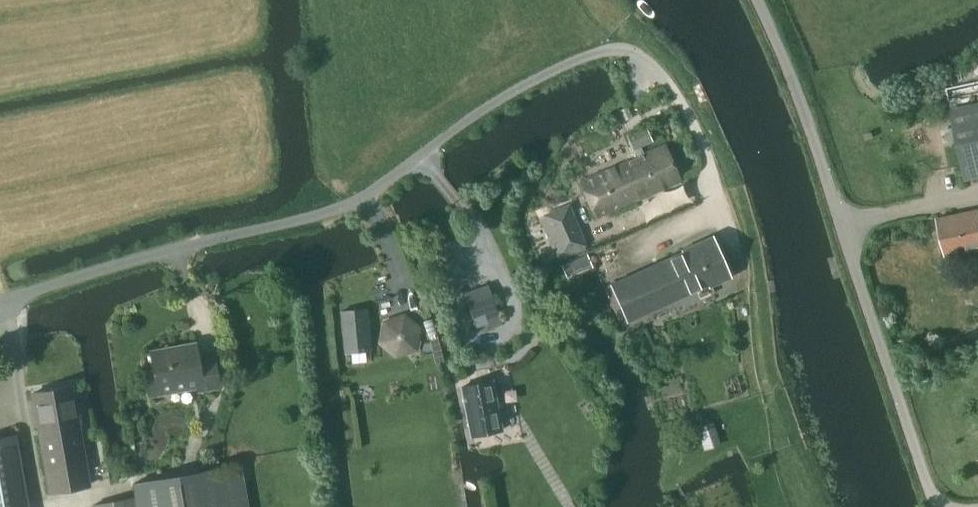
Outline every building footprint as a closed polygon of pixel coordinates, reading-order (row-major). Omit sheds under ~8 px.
[(952,109),(967,179),(977,177),(977,104),(952,109)] [(645,154),(642,146),(653,141),(647,127),(629,135),(638,156),(581,182),(597,217),(682,180),(666,145),(645,154)] [(977,251),(977,211),(939,219),(948,257),(977,251)] [(711,286),(732,277),(714,236),(693,245),(694,247),(612,284),(629,321),(710,284),(711,286)] [(579,238),(558,247),(564,262),(585,252),(579,238)] [(569,276),(594,266),(589,253),(564,264),(569,276)] [(489,283),(464,292),(473,317),(486,312),(489,323),(502,318),(489,283)] [(368,308),(340,311),(344,353),(372,350),(368,308)] [(395,356),(416,350),(421,329),(405,315),(385,322),(380,343),(395,356)] [(200,360),(197,343),(151,351),(154,370),(146,371),(150,397),(197,388),(198,392),(220,388),(215,357),(200,360)] [(470,438),(506,431),(496,379),(460,386),(470,438)] [(93,486),(78,405),(76,405),(73,386),(34,392),(51,494),(93,486)] [(17,434),(0,437),(0,506),(29,506),(17,434)] [(91,504),(92,506),(247,506),(240,464),(221,467),(132,483),(135,497),(91,504)]
